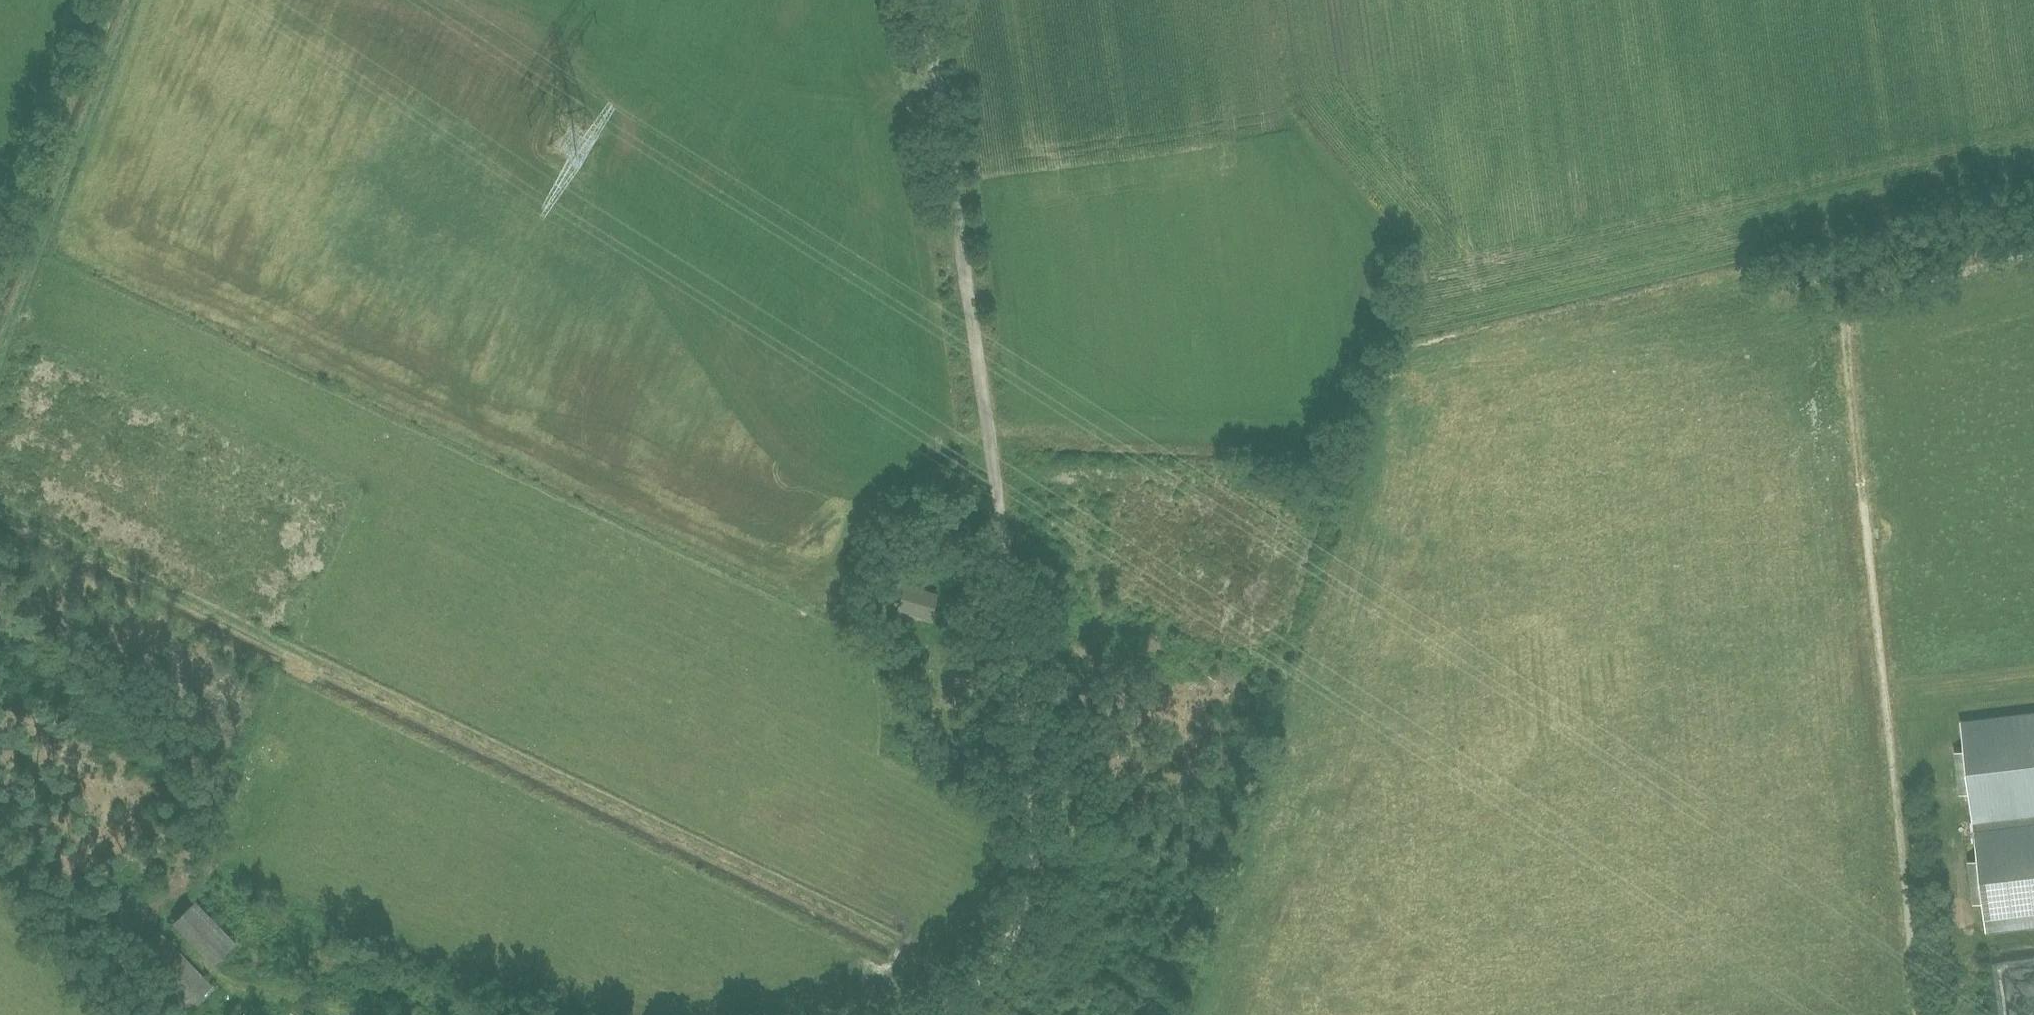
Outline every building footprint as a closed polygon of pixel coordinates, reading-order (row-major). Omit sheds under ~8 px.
[(930,618),(937,594),(897,582),(893,595),(901,597),(899,605),(919,610),(918,614),(930,618)] [(1985,931),(2033,925),(2033,712),(1960,721),(1985,931)] [(121,872),(130,866),(120,849),(111,855),(121,872)] [(200,898),(180,913),(207,949),(227,934),(200,898)] [(2008,1014),(2033,1014),(2033,982),(2017,983),(2016,966),(2006,967),(2008,1014)]
